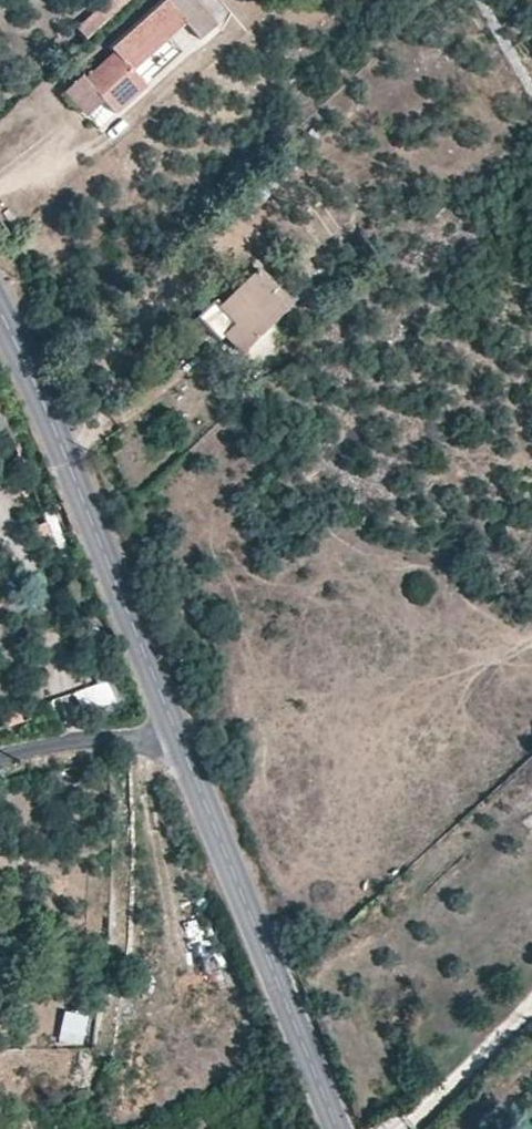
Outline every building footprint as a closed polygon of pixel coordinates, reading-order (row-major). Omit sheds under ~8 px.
[(170,5),(188,25),(201,39),(218,24),(196,0),(169,0),(167,1),(170,5)] [(170,5),(115,53),(133,74),(188,25),(170,5)] [(90,40),(109,19),(97,9),(78,29),(90,40)] [(117,114),(146,88),(133,74),(115,53),(86,79),(82,75),(63,91),(82,112),(100,96),(117,114)] [(98,130),(117,114),(100,96),(82,112),(98,130)] [(243,354),(295,304),(260,268),(208,318),(243,354)] [(55,697),(60,719),(115,707),(110,684),(55,697)] [(89,1016),(64,1011),(59,1033),(84,1038),(89,1016)]
